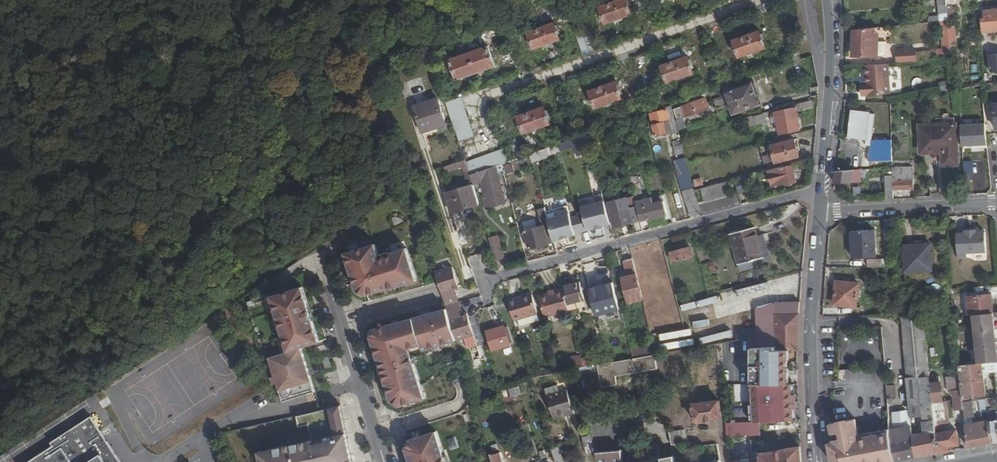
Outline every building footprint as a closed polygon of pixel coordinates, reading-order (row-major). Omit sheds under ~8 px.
[(597,9),(604,27),(630,18),(624,0),(622,0),(597,9)] [(984,4),(986,24),(996,23),(996,3),(984,4)] [(566,4),(557,7),(560,15),(569,11),(566,4)] [(949,14),(941,15),(945,53),(952,52),(949,14)] [(874,22),(855,23),(854,50),(873,51),(874,37),(878,37),(879,29),(873,29),(874,22)] [(509,24),(499,27),(502,35),(512,32),(509,24)] [(553,25),(529,33),(535,51),(559,43),(553,25)] [(760,53),(755,37),(729,46),(734,62),(760,53)] [(915,55),(915,42),(897,43),(898,56),(915,55)] [(486,50),(447,64),(454,84),(493,71),(486,50)] [(785,56),(788,65),(797,63),(795,54),(785,56)] [(891,56),(869,58),(869,76),(866,76),(866,88),(891,86),(891,56)] [(689,78),(683,61),(657,70),(662,87),(689,78)] [(617,102),(611,86),(586,95),(591,111),(617,102)] [(749,86),(722,95),(729,116),(756,107),(749,86)] [(892,95),(892,103),(904,101),(902,94),(892,95)] [(444,106),(457,146),(471,141),(458,101),(444,106)] [(679,120),(705,111),(701,101),(693,103),(692,101),(681,105),(681,108),(676,110),(674,106),(668,108),(667,108),(675,132),(682,129),(679,120)] [(871,105),(853,102),(849,130),(867,133),(866,137),(872,138),(876,107),(871,106),(871,105)] [(436,103),(413,110),(420,134),(434,129),(435,132),(444,129),(436,103)] [(808,103),(793,106),(795,113),(809,109),(808,103)] [(674,132),(667,108),(661,110),(662,112),(646,116),(648,124),(645,125),(646,129),(650,128),(652,138),(663,135),(659,120),(664,119),(668,134),(674,132)] [(792,110),(770,115),(776,137),(798,132),(792,110)] [(545,127),(540,111),(514,120),(520,136),(545,127)] [(758,126),(769,122),(766,112),(755,117),(758,126)] [(956,164),(953,118),(936,119),(936,123),(936,127),(919,128),(921,153),(942,152),(943,165),(956,164)] [(985,124),(961,125),(963,147),(987,145),(985,124)] [(892,140),(872,140),(869,161),(892,161),(892,140)] [(791,141),(766,148),(771,165),(795,159),(791,141)] [(681,154),(678,144),(669,146),(672,157),(681,154)] [(540,157),(557,151),(555,146),(538,152),(540,157)] [(500,153),(479,160),(483,173),(498,168),(505,165),(500,153)] [(527,157),(532,177),(541,175),(535,154),(527,157)] [(483,173),(479,160),(464,166),(465,168),(468,178),(483,173)] [(683,165),(683,162),(672,165),(683,207),(693,204),(694,204),(690,192),(683,165)] [(513,163),(504,165),(506,173),(514,171),(513,163)] [(912,165),(892,166),(892,175),(893,189),(913,188),(912,165)] [(779,168),(765,172),(769,187),(782,184),(783,187),(792,184),(788,167),(779,169),(779,168)] [(483,173),(468,178),(471,188),(471,189),(480,187),(484,200),(480,201),(484,214),(502,209),(495,178),(501,176),(498,168),(483,173)] [(865,174),(866,170),(836,173),(835,183),(835,184),(861,181),(861,175),(865,174)] [(697,179),(689,180),(691,188),(698,186),(697,179)] [(722,183),(697,190),(700,203),(725,196),(722,183)] [(627,187),(630,195),(637,193),(635,185),(627,187)] [(471,189),(471,188),(452,194),(451,191),(443,193),(449,213),(466,208),(466,210),(476,207),(471,189)] [(637,222),(637,224),(663,217),(659,203),(641,208),(637,193),(630,195),(630,197),(637,222)] [(637,222),(630,197),(605,204),(611,229),(637,222)] [(693,204),(683,207),(686,219),(696,216),(693,204)] [(599,229),(607,227),(601,205),(579,211),(580,217),(585,233),(591,231),(592,233),(599,231),(599,229)] [(544,222),(541,210),(535,211),(539,228),(522,233),(527,251),(550,244),(544,222)] [(544,222),(550,244),(573,238),(572,236),(568,220),(567,216),(544,222)] [(568,220),(572,236),(585,233),(580,217),(568,220)] [(966,225),(957,226),(959,251),(968,250),(968,245),(988,244),(987,224),(977,224),(977,222),(974,222),(974,224),(969,224),(969,222),(966,222),(966,225)] [(874,223),(852,223),(852,250),(874,250),(874,223)] [(726,235),(736,272),(767,264),(759,236),(753,237),(751,229),(726,235)] [(932,235),(905,237),(906,264),(933,263),(932,235)] [(487,244),(494,269),(502,266),(495,242),(487,244)] [(343,255),(354,292),(363,296),(414,282),(404,249),(388,254),(389,256),(377,260),(373,246),(343,255)] [(686,249),(667,254),(669,264),(689,259),(686,249)] [(632,256),(637,279),(647,277),(641,254),(632,256)] [(624,305),(639,301),(629,261),(620,264),(624,279),(618,281),(624,305)] [(454,341),(454,342),(471,337),(465,315),(458,317),(456,313),(458,312),(453,296),(451,296),(450,292),(457,290),(450,268),(432,273),(444,310),(454,341)] [(850,277),(837,276),(835,294),(857,297),(860,274),(850,273),(850,277)] [(612,283),(589,289),(597,317),(620,311),(612,283)] [(993,284),(969,287),(970,306),(971,306),(994,304),(993,284)] [(560,289),(564,307),(581,303),(577,285),(560,289)] [(300,348),(318,342),(301,287),(270,297),(287,352),(300,348)] [(536,297),(541,319),(566,313),(564,307),(560,289),(551,291),(552,293),(545,295),(536,297)] [(505,306),(510,323),(514,322),(516,330),(537,324),(529,296),(512,301),(513,303),(505,306)] [(792,337),(797,300),(770,304),(757,307),(757,337),(757,343),(757,348),(772,347),(772,350),(782,350),(792,350),(792,337)] [(971,306),(976,355),(983,354),(996,352),(996,335),(994,304),(971,306)] [(924,307),(903,307),(905,333),(904,334),(907,377),(910,398),(912,407),(923,406),(922,392),(932,392),(930,367),(924,307)] [(390,402),(398,407),(422,399),(407,349),(419,346),(421,352),(454,341),(444,310),(373,329),(369,338),(390,402)] [(503,328),(484,333),(489,350),(507,345),(503,328)] [(757,343),(757,337),(748,339),(748,352),(751,353),(752,385),(783,385),(782,350),(772,350),(772,347),(757,348),(757,343)] [(627,352),(629,359),(652,355),(650,347),(638,350),(637,346),(626,348),(627,352)] [(287,352),(268,358),(273,374),(279,371),(280,373),(270,377),(272,384),(282,380),(283,382),(276,384),(282,402),(314,392),(300,348),(287,352)] [(604,356),(606,363),(629,359),(627,352),(604,356)] [(983,354),(984,364),(994,362),(996,362),(996,352),(983,354)] [(984,364),(983,354),(976,355),(959,356),(961,373),(985,370),(984,364)] [(326,356),(321,358),(324,368),(329,366),(326,356)] [(616,363),(593,367),(597,389),(614,387),(613,378),(655,371),(652,357),(636,359),(616,363)] [(566,364),(568,371),(571,371),(571,370),(580,368),(577,358),(567,359),(568,364),(566,364)] [(940,366),(930,367),(932,392),(935,415),(945,413),(944,404),(947,404),(946,397),(943,398),(940,366)] [(985,370),(961,373),(963,393),(964,406),(972,405),(970,387),(987,385),(985,369),(985,370)] [(963,393),(961,373),(952,374),(954,395),(956,394),(963,393)] [(752,385),(748,385),(750,422),(759,422),(788,420),(786,385),(783,385),(752,385)] [(510,388),(512,397),(523,394),(521,386),(510,388)] [(987,388),(990,412),(993,432),(996,431),(996,410),(994,387),(987,388)] [(568,388),(547,394),(554,417),(574,411),(568,388)] [(935,415),(932,392),(922,392),(923,406),(925,422),(914,423),(917,447),(937,443),(936,423),(935,415)] [(964,406),(963,393),(956,394),(959,414),(965,413),(964,406)] [(891,417),(891,421),(913,417),(912,412),(912,407),(910,398),(907,398),(907,401),(893,402),(895,416),(891,417)] [(715,402),(689,405),(691,421),(717,418),(715,402)] [(341,406),(322,410),(297,416),(299,428),(309,426),(312,442),(261,454),(263,461),(353,461),(341,406)] [(891,417),(891,416),(857,422),(854,406),(830,412),(832,425),(830,429),(831,434),(829,434),(830,444),(832,448),(832,454),(843,458),(844,459),(845,461),(895,451),(891,421),(891,417)] [(974,414),(966,416),(968,437),(993,432),(990,412),(979,413),(979,410),(973,411),(974,414)] [(91,416),(50,443),(52,446),(28,461),(120,461),(91,416)] [(913,417),(891,421),(895,451),(917,447),(914,423),(913,417)] [(960,434),(958,420),(936,423),(937,443),(949,441),(948,436),(960,434)] [(726,423),(729,447),(745,444),(745,436),(749,436),(750,437),(759,436),(759,422),(750,422),(726,423)] [(665,432),(666,439),(667,445),(683,442),(680,430),(665,432)] [(404,448),(409,461),(443,461),(434,432),(409,440),(404,448)] [(593,435),(585,436),(587,453),(596,452),(593,435)] [(557,461),(562,461),(564,461),(560,447),(553,449),(557,461)] [(796,447),(756,455),(757,461),(796,461),(796,447)] [(495,449),(487,451),(490,461),(499,461),(495,449)] [(594,457),(596,461),(619,461),(617,452),(594,454),(594,457)]
